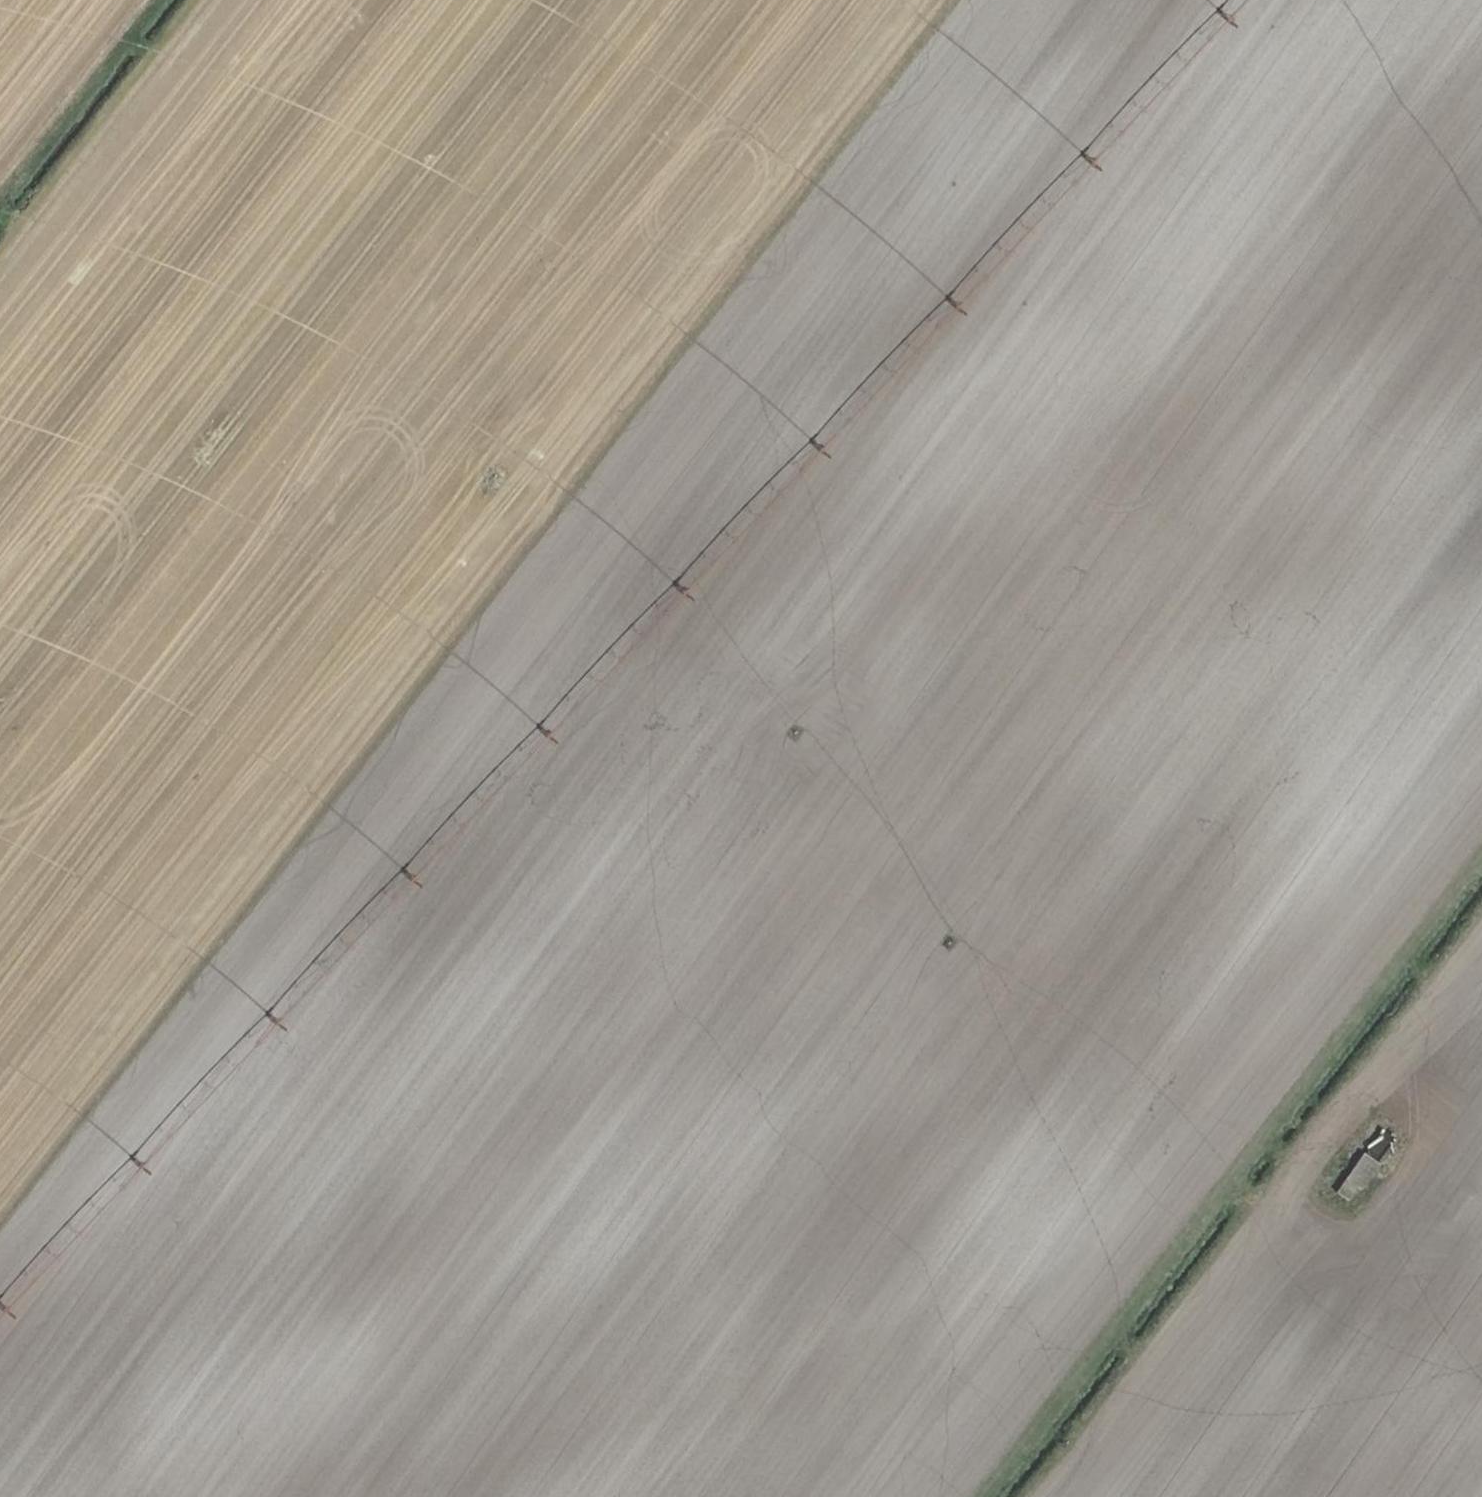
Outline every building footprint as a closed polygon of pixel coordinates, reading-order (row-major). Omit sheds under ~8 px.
[(1378,1134),(1366,1147),(1381,1160),(1392,1147),(1378,1134)] [(1345,1174),(1360,1184),(1374,1163),(1360,1153),(1345,1174)]
